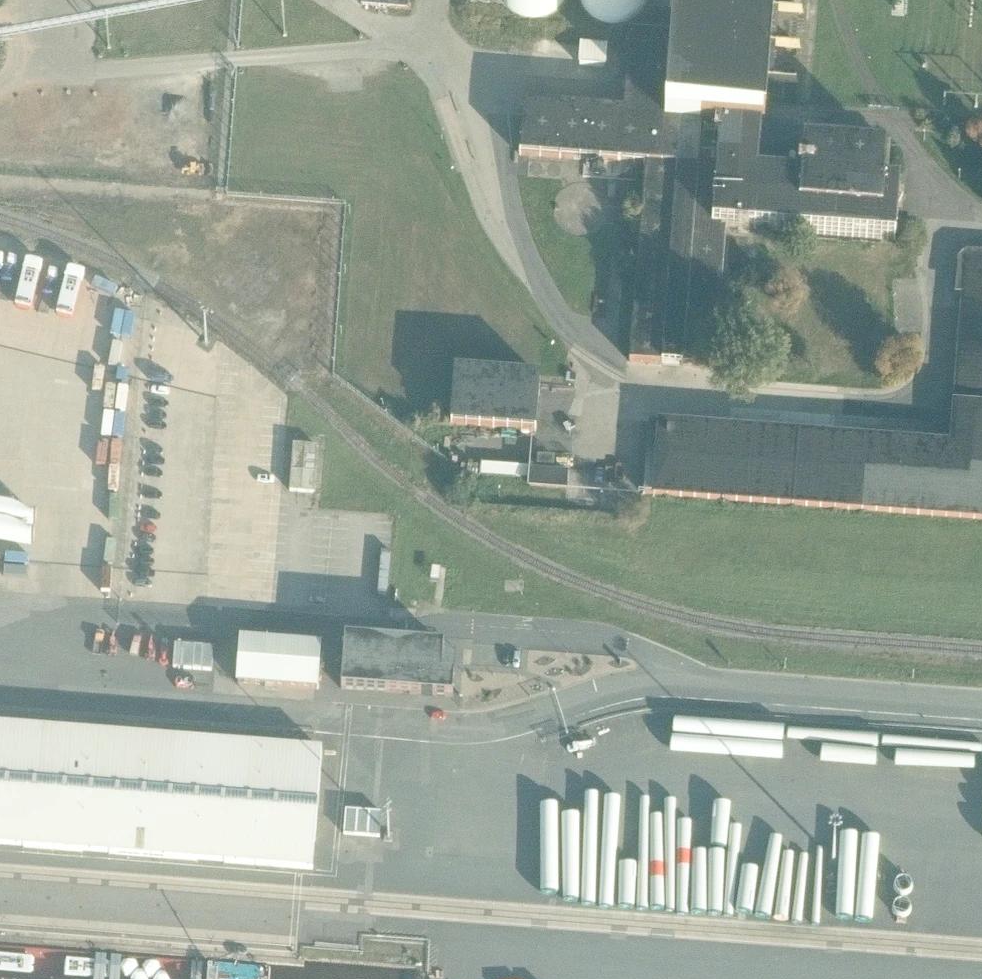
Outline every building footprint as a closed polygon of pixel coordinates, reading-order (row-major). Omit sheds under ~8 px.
[(361,6),(410,10),(411,0),(362,0),(361,6)] [(621,360),(715,364),(725,233),(898,245),(901,176),(886,175),(887,140),(803,133),(801,168),(755,164),(769,0),(659,0),(657,32),(628,30),(620,104),(525,95),(519,155),(636,164),(621,360)] [(657,420),(651,497),(981,521),(981,255),(970,254),(956,442),(657,420)] [(546,375),(460,370),(456,424),(542,429),(546,375)] [(300,444),(298,489),(318,490),(320,445),(300,444)] [(576,488),(576,471),(537,470),(537,488),(576,488)] [(202,639),(147,636),(143,684),(199,686),(202,639)] [(345,639),(341,691),(452,699),(454,677),(442,676),(444,647),(345,639)] [(240,640),(237,685),(317,691),(320,646),(240,640)] [(581,760),(630,750),(625,729),(577,738),(581,760)] [(0,732),(0,853),(317,876),(322,757),(0,732)]
